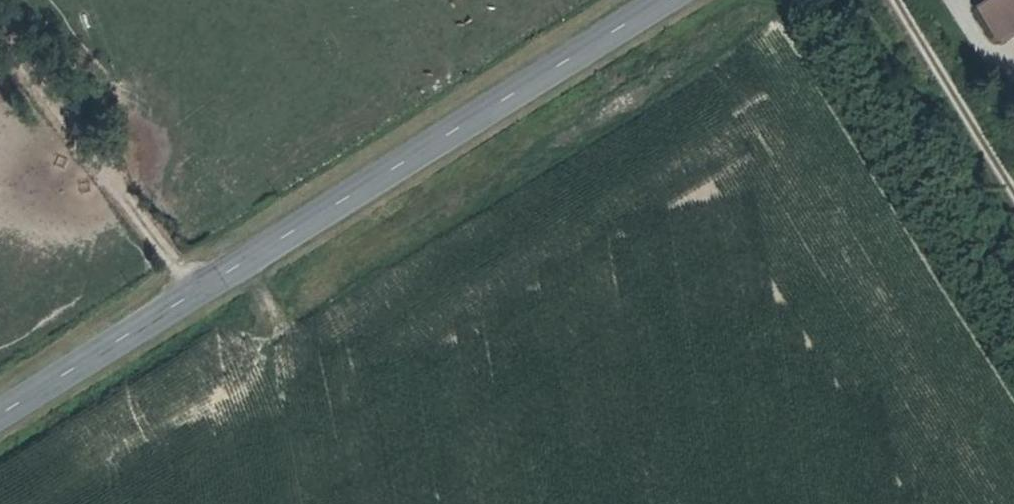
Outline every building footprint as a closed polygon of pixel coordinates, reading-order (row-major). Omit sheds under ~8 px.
[(976,8),(995,40),(1013,28),(1013,0),(988,0),(976,8)]
